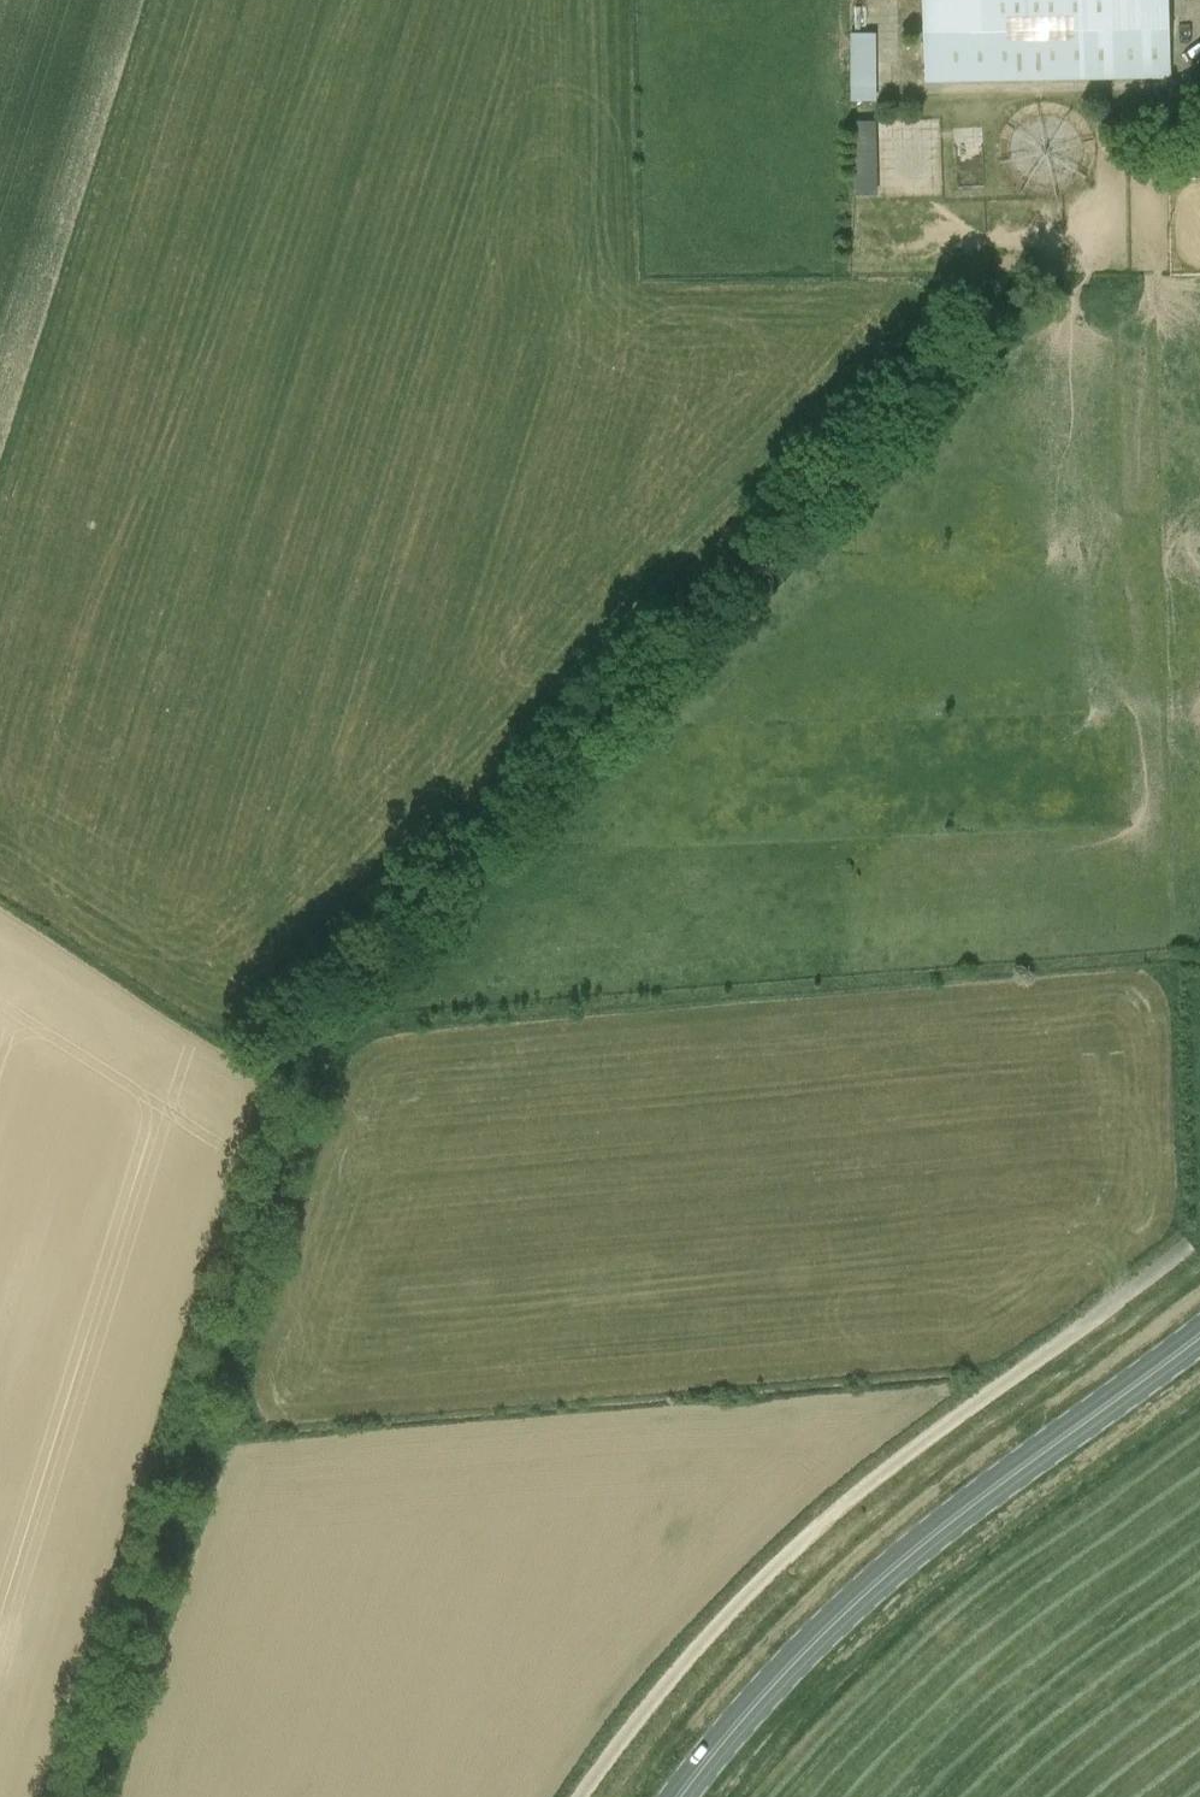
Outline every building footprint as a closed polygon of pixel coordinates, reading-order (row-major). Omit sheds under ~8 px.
[(927,62),(912,62),(912,73),(928,73),(928,82),(1170,77),(1168,0),(926,0),(927,62)] [(876,30),(851,30),(851,99),(876,99),(876,30)] [(855,118),(855,192),(877,192),(877,118),(855,118)]
